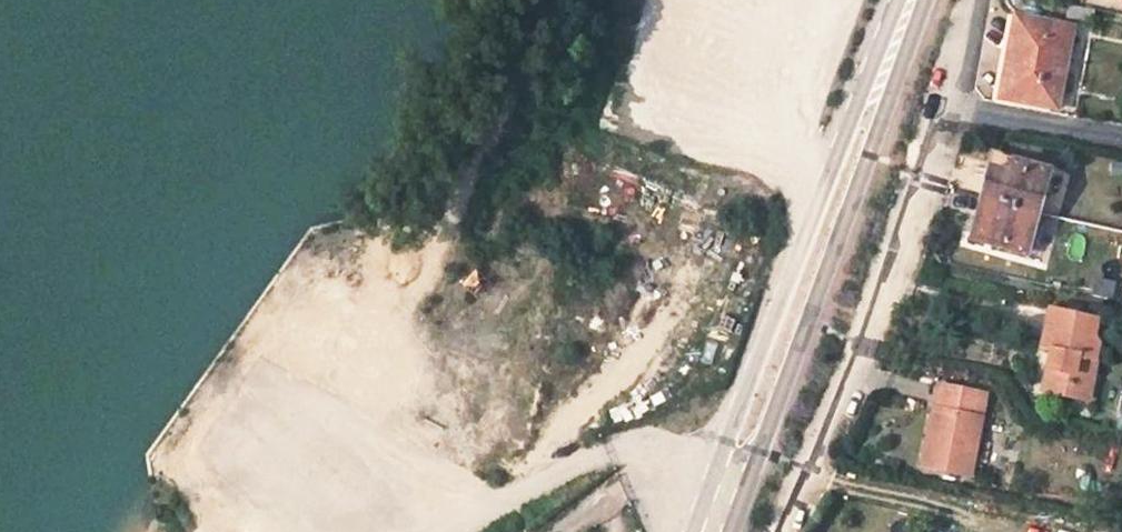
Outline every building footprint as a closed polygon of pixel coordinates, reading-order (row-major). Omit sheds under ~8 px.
[(1094,21),(1096,10),(1070,5),(1068,16),(1094,21)] [(1003,96),(1056,106),(1071,28),(1018,18),(1003,96)] [(974,238),(1027,253),(1050,171),(996,156),(974,238)] [(1044,391),(1070,397),(1073,381),(1091,384),(1099,344),(1095,337),(1098,320),(1051,309),(1043,348),(1053,350),(1044,391)] [(1087,401),(1091,384),(1073,381),(1070,397),(1087,401)] [(924,465),(969,474),(985,394),(940,385),(924,465)]
